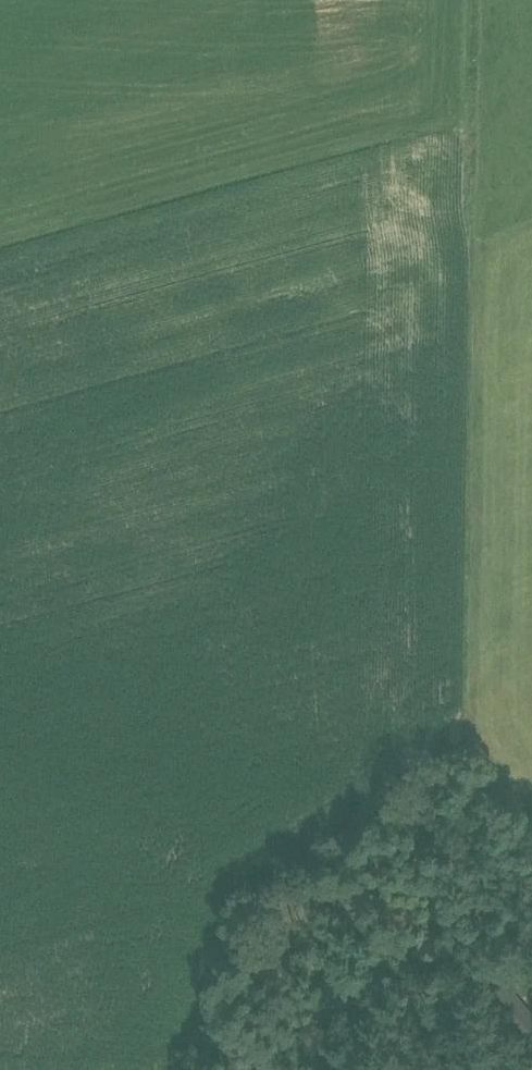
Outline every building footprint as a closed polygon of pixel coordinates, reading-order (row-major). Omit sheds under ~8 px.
[(505,982),(487,997),(518,1033),(531,1021),(531,1013),(505,982)]
